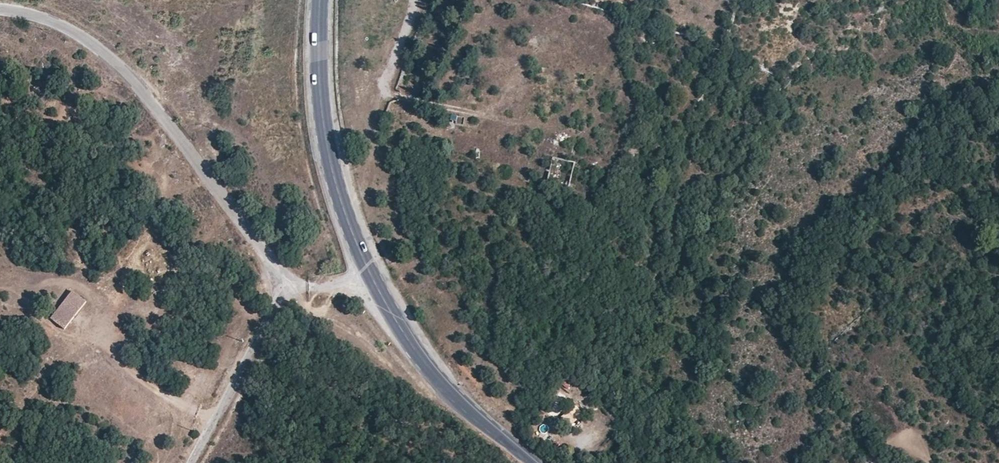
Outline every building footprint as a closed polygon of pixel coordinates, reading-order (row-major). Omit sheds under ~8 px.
[(88,299),(75,289),(51,316),(66,327),(76,314),(88,299)]
